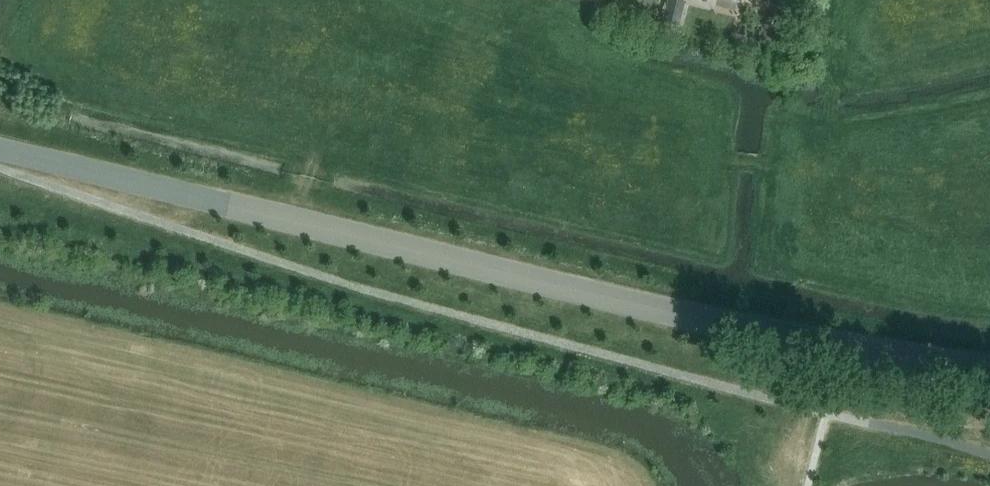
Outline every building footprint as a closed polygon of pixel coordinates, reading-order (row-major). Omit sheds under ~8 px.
[(661,21),(679,26),(685,3),(676,0),(667,0),(661,21)]
